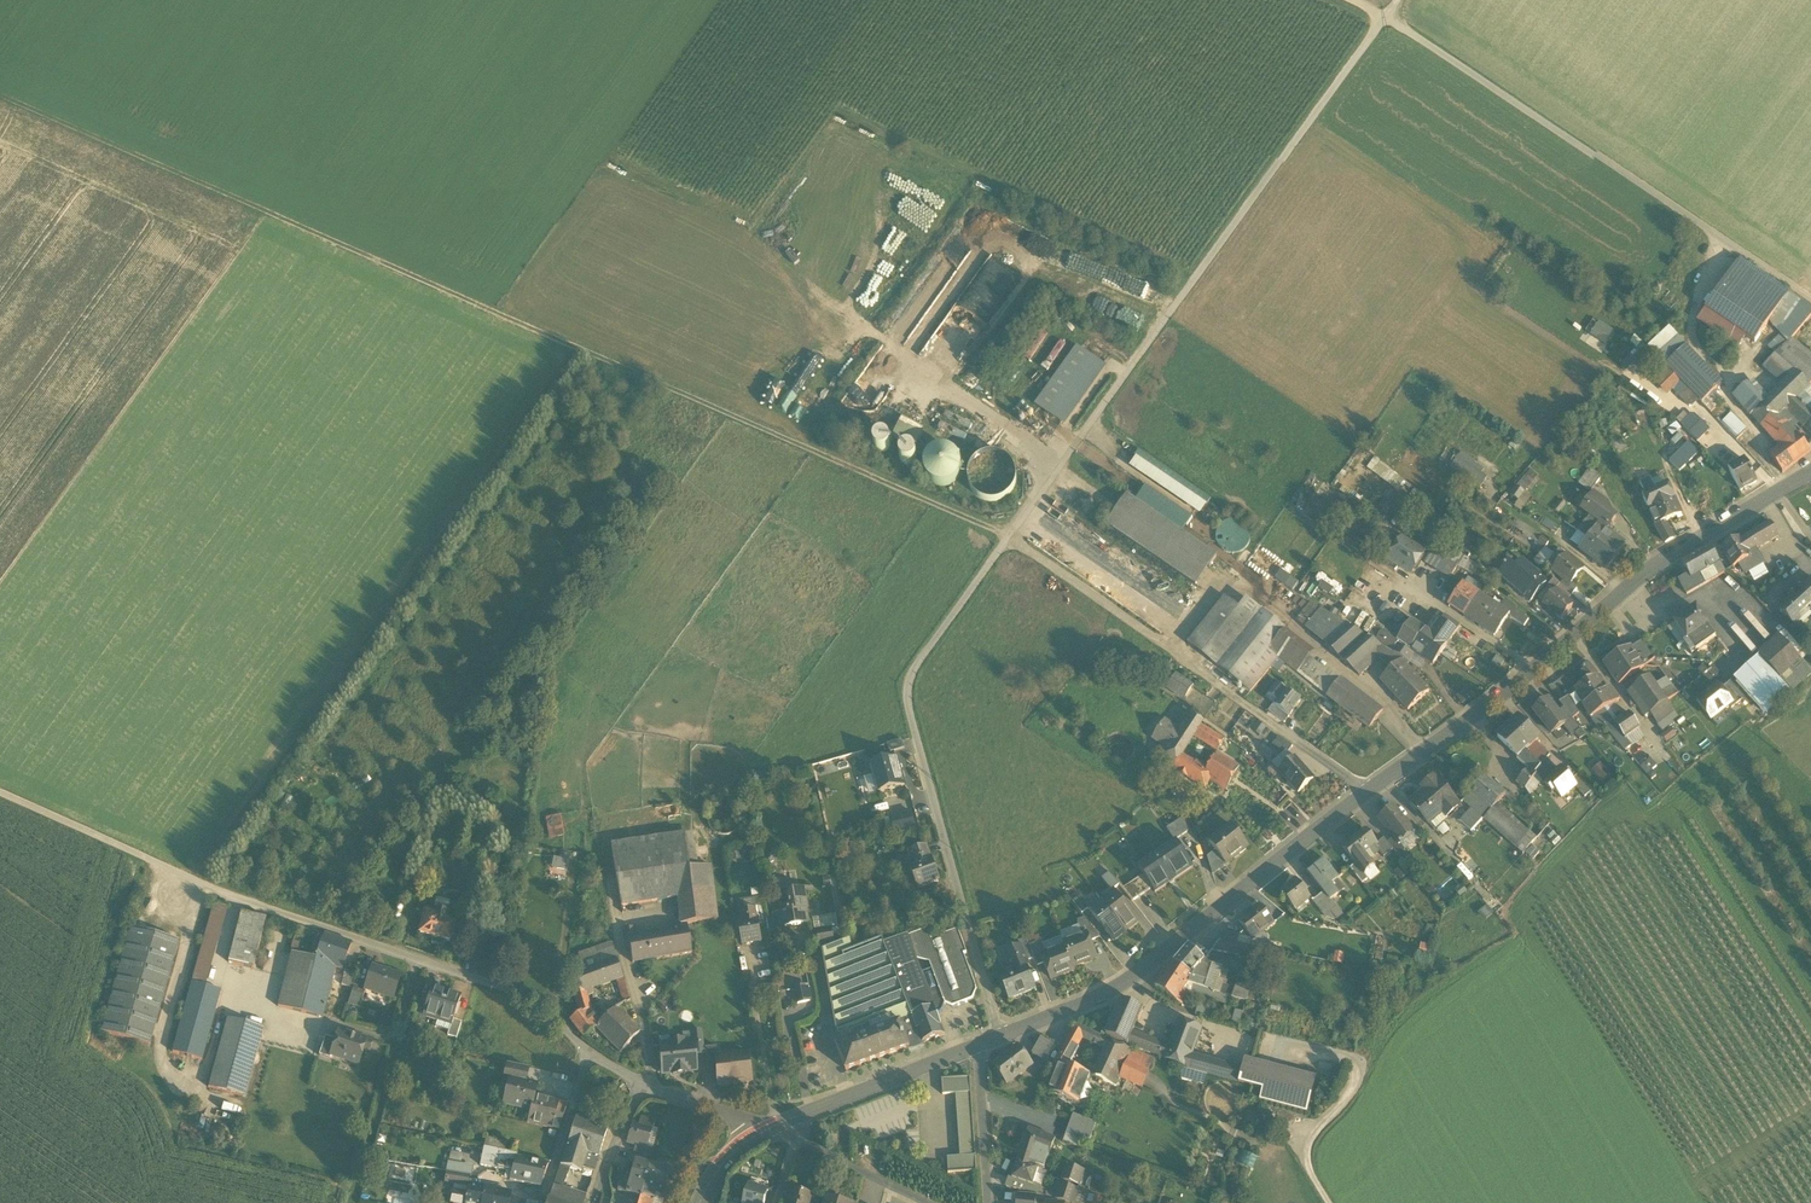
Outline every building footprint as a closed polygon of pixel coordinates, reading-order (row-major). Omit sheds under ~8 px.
[(835,228),(844,235),(854,223),(845,215),(835,228)] [(1738,261),(1704,311),(1745,339),(1754,345),(1768,324),(1788,295),(1738,261)] [(929,331),(941,311),(944,313),(954,295),(941,288),(907,346),(921,354),(933,334),(929,331)] [(1788,295),(1768,324),(1773,330),(1782,329),(1800,303),(1788,295)] [(1800,303),(1782,329),(1773,330),(1779,336),(1787,343),(1790,340),(1791,341),(1810,317),(1810,310),(1800,303)] [(1745,339),(1704,311),(1696,323),(1717,337),(1718,335),(1739,348),(1745,339)] [(1615,332),(1599,321),(1590,336),(1606,346),(1615,332)] [(975,333),(975,324),(961,325),(963,348),(957,348),(957,352),(969,351),(968,334),(975,333)] [(1648,349),(1656,358),(1678,338),(1669,329),(1648,349)] [(1065,343),(1039,330),(1021,366),(1038,374),(1045,358),(1055,363),(1065,343)] [(1768,349),(1775,355),(1787,343),(1779,336),(1768,349)] [(1678,338),(1656,358),(1664,366),(1686,347),(1678,338)] [(1787,343),(1775,355),(1794,371),(1809,387),(1810,385),(1810,357),(1791,341),(1790,340),(1787,343)] [(1720,385),(1686,347),(1664,366),(1702,404),(1713,393),(1717,389),(1720,385)] [(1035,406),(1061,425),(1103,366),(1078,348),(1035,406)] [(1794,371),(1775,355),(1763,368),(1781,384),(1794,371)] [(1672,391),(1680,383),(1668,370),(1654,383),(1666,397),(1672,391)] [(1781,384),(1768,398),(1759,407),(1742,387),(1732,397),(1750,417),(1751,416),(1779,448),(1769,456),(1782,473),(1810,451),(1797,434),(1796,435),(1792,430),(1793,429),(1782,417),(1780,418),(1779,416),(1789,406),(1803,392),(1803,393),(1809,387),(1794,371),(1781,384)] [(1768,398),(1753,381),(1749,385),(1747,383),(1742,387),(1759,407),(1768,398)] [(1653,403),(1623,383),(1618,391),(1648,410),(1653,403)] [(1672,391),(1678,397),(1686,389),(1680,383),(1672,391)] [(1697,400),(1686,389),(1678,397),(1689,408),(1697,400)] [(1810,412),(1810,401),(1803,393),(1803,392),(1789,406),(1796,413),(1799,410),(1803,414),(1798,420),(1803,426),(1810,435),(1810,412)] [(1713,393),(1702,404),(1710,414),(1722,402),(1713,393)] [(1782,417),(1793,429),(1798,424),(1803,426),(1798,420),(1803,414),(1799,410),(1796,413),(1789,406),(1779,416),(1780,418),(1782,417)] [(1682,426),(1693,415),(1687,410),(1676,421),(1682,426)] [(943,417),(970,431),(972,426),(946,412),(943,417)] [(1720,424),(1726,430),(1736,419),(1731,413),(1720,424)] [(1709,431),(1693,415),(1682,426),(1697,442),(1709,431)] [(1736,419),(1726,430),(1736,441),(1747,430),(1736,419)] [(902,420),(897,431),(918,442),(924,431),(902,420)] [(938,428),(964,442),(967,437),(941,423),(938,428)] [(1677,424),(1667,431),(1672,437),(1682,430),(1677,424)] [(914,450),(918,442),(897,431),(893,438),(914,450)] [(886,452),(890,447),(889,441),(884,437),(878,437),(874,442),(874,448),(880,453),(886,452)] [(1688,443),(1669,462),(1679,472),(1698,453),(1688,443)] [(912,464),(916,459),(915,453),(911,449),(904,449),(900,454),(900,460),(906,465),(912,464)] [(924,467),(925,474),(928,480),(934,485),(941,487),(948,486),(954,483),(959,477),(961,470),(960,463),(957,457),(951,452),(944,450),(937,451),(930,454),(926,460),(924,467)] [(1134,457),(1136,458),(1207,506),(1211,500),(1139,451),(1134,457)] [(1450,468),(1481,487),(1487,478),(1472,469),(1476,463),(1461,453),(1450,468)] [(967,477),(969,486),(973,494),(981,500),(990,503),(999,502),(1008,497),(1014,490),(1016,481),(1015,471),(1011,463),(1003,457),(994,454),(984,455),(976,460),(970,467),(967,477)] [(1374,457),(1366,467),(1399,492),(1407,482),(1374,457)] [(1207,506),(1136,458),(1129,468),(1200,516),(1207,506)] [(1728,469),(1729,471),(1745,462),(1744,460),(1728,469)] [(1729,471),(1740,491),(1756,482),(1745,462),(1729,471)] [(1579,484),(1590,493),(1600,479),(1593,465),(1579,484)] [(1538,477),(1531,470),(1525,477),(1532,484),(1538,477)] [(1662,476),(1651,481),(1655,489),(1666,483),(1662,476)] [(1532,484),(1525,477),(1517,487),(1525,493),(1532,484)] [(1640,483),(1645,494),(1655,489),(1651,481),(1650,478),(1640,483)] [(1642,495),(1648,509),(1656,506),(1656,507),(1662,505),(1661,503),(1674,498),(1668,483),(1666,483),(1655,489),(1645,494),(1642,495)] [(1525,493),(1517,487),(1515,486),(1509,495),(1518,501),(1525,493)] [(1525,493),(1518,501),(1514,507),(1521,512),(1532,497),(1525,493)] [(1599,522),(1597,525),(1605,531),(1615,517),(1602,508),(1606,504),(1593,494),(1588,501),(1582,509),(1599,522)] [(1582,509),(1588,501),(1580,495),(1575,503),(1582,509)] [(1106,526),(1196,587),(1216,557),(1127,496),(1121,505),(1106,526)] [(1661,503),(1662,505),(1669,520),(1681,514),(1674,498),(1661,503)] [(1560,500),(1552,511),(1558,515),(1566,504),(1560,500)] [(1664,522),(1669,520),(1662,505),(1656,507),(1656,506),(1648,509),(1656,526),(1666,543),(1673,539),(1664,522)] [(1542,517),(1537,523),(1551,532),(1556,526),(1542,517)] [(1578,531),(1587,538),(1597,525),(1588,518),(1578,531)] [(1522,534),(1537,544),(1543,536),(1516,519),(1511,526),(1523,533),(1522,534)] [(1216,535),(1216,542),(1220,548),(1225,552),(1231,554),(1238,553),(1244,550),(1248,545),(1250,538),(1249,532),(1246,526),(1241,522),(1234,520),(1228,521),(1222,524),(1218,529),(1216,535)] [(1740,540),(1748,555),(1756,550),(1779,537),(1770,522),(1754,532),(1740,540)] [(1597,525),(1587,538),(1614,558),(1615,558),(1623,547),(1612,538),(1613,537),(1605,531),(1597,525)] [(1587,538),(1578,531),(1570,542),(1579,549),(1587,538)] [(1537,544),(1545,549),(1545,547),(1550,540),(1543,536),(1537,544)] [(1606,569),(1614,558),(1587,538),(1579,549),(1606,569)] [(1733,568),(1738,565),(1750,558),(1750,557),(1748,555),(1740,540),(1739,538),(1722,548),(1733,568)] [(1399,566),(1411,574),(1424,554),(1401,540),(1391,556),(1389,559),(1389,560),(1399,566)] [(1692,579),(1697,588),(1725,572),(1720,563),(1710,546),(1709,546),(1682,562),(1689,574),(1692,579)] [(1542,569),(1546,564),(1554,555),(1545,547),(1545,549),(1534,561),(1542,569)] [(1553,571),(1566,556),(1559,549),(1554,555),(1546,564),(1553,571)] [(1424,563),(1436,570),(1444,558),(1432,550),(1424,563)] [(1757,553),(1750,557),(1750,558),(1738,565),(1743,574),(1746,575),(1748,573),(1763,565),(1764,564),(1757,553)] [(1377,561),(1395,572),(1399,566),(1389,560),(1389,559),(1381,554),(1377,561)] [(1564,580),(1569,584),(1582,569),(1566,556),(1553,571),(1564,580)] [(1450,562),(1444,558),(1436,570),(1442,574),(1450,562)] [(1463,570),(1472,575),(1477,565),(1469,560),(1463,570)] [(1493,568),(1501,574),(1510,565),(1504,560),(1502,563),(1499,561),(1493,568)] [(1515,570),(1510,565),(1501,574),(1500,576),(1517,590),(1534,570),(1533,570),(1531,572),(1522,561),(1515,570)] [(1457,566),(1450,562),(1442,574),(1450,579),(1457,566)] [(1768,575),(1763,565),(1748,573),(1754,583),(1768,575)] [(1275,579),(1293,592),(1299,583),(1281,570),(1275,579)] [(1538,574),(1534,570),(1517,590),(1530,601),(1546,582),(1547,581),(1538,574)] [(1542,570),(1538,574),(1547,581),(1546,582),(1549,584),(1553,579),(1542,570)] [(1344,589),(1321,572),(1315,581),(1321,585),(1332,593),(1338,597),(1344,589)] [(1678,580),(1686,595),(1697,588),(1692,579),(1689,574),(1678,580)] [(1468,577),(1463,584),(1479,595),(1484,587),(1468,577)] [(1555,590),(1560,584),(1554,579),(1548,586),(1554,592),(1555,590)] [(1564,580),(1560,584),(1572,594),(1576,590),(1569,584),(1564,580)] [(1795,592),(1809,608),(1810,610),(1810,581),(1804,587),(1801,587),(1795,592)] [(1464,617),(1480,596),(1479,595),(1463,584),(1449,607),(1464,617)] [(1567,600),(1572,594),(1560,584),(1555,590),(1567,600)] [(1332,593),(1321,585),(1317,590),(1328,598),(1332,593)] [(1554,592),(1548,586),(1538,598),(1544,603),(1554,592)] [(1543,603),(1561,619),(1573,605),(1567,600),(1555,590),(1554,592),(1544,603),(1543,603)] [(1798,619),(1809,608),(1795,592),(1789,597),(1789,601),(1782,607),(1782,613),(1787,619),(1794,626),(1795,626),(1800,621),(1798,619)] [(1187,644),(1217,668),(1255,620),(1244,612),(1224,596),(1187,644)] [(1499,608),(1480,596),(1464,617),(1493,637),(1508,616),(1509,615),(1499,608)] [(1508,616),(1525,627),(1530,620),(1505,600),(1499,608),(1509,615),(1508,616)] [(1244,612),(1255,620),(1262,611),(1251,602),(1244,612)] [(1298,622),(1305,628),(1321,610),(1312,604),(1298,622)] [(1675,623),(1686,639),(1687,640),(1707,625),(1708,625),(1696,608),(1675,623)] [(1305,628),(1324,645),(1346,626),(1321,610),(1305,628)] [(1286,630),(1262,611),(1255,620),(1217,668),(1250,694),(1279,659),(1268,651),(1277,640),(1284,631),(1286,630)] [(1441,620),(1456,631),(1460,625),(1445,614),(1441,620)] [(1434,617),(1425,630),(1431,634),(1440,621),(1434,617)] [(1781,625),(1795,641),(1802,634),(1795,626),(1794,626),(1787,619),(1781,625)] [(1425,630),(1418,640),(1439,655),(1446,645),(1456,631),(1441,620),(1440,621),(1431,634),(1425,630)] [(1398,643),(1411,650),(1418,640),(1425,630),(1412,621),(1398,641),(1398,642),(1398,643)] [(1680,644),(1682,642),(1686,639),(1675,623),(1668,628),(1672,633),(1680,644)] [(1368,635),(1376,640),(1382,630),(1375,625),(1368,635)] [(1687,640),(1686,639),(1682,642),(1691,655),(1703,647),(1715,638),(1707,625),(1687,640)] [(1363,664),(1373,654),(1381,647),(1346,626),(1324,645),(1354,672),(1363,664)] [(1376,640),(1392,651),(1398,643),(1398,642),(1382,630),(1376,640)] [(1277,640),(1286,646),(1293,638),(1284,631),(1277,640)] [(1779,637),(1734,679),(1752,699),(1766,714),(1791,692),(1780,679),(1801,660),(1779,637)] [(1279,659),(1297,673),(1309,658),(1313,654),(1293,638),(1286,646),(1277,640),(1268,651),(1279,659)] [(1433,664),(1439,655),(1418,640),(1411,650),(1432,665),(1433,664)] [(1630,648),(1643,666),(1649,662),(1637,646),(1642,642),(1641,641),(1630,648)] [(1637,646),(1649,662),(1654,658),(1642,642),(1637,646)] [(1393,653),(1408,662),(1413,654),(1398,645),(1393,653)] [(1403,659),(1381,647),(1373,654),(1387,662),(1386,664),(1392,669),(1401,661),(1403,659)] [(1618,683),(1619,684),(1643,666),(1630,648),(1605,663),(1618,683)] [(1363,664),(1369,668),(1378,659),(1386,664),(1387,662),(1373,654),(1363,664)] [(1408,662),(1422,670),(1426,663),(1413,654),(1408,662)] [(1505,661),(1497,656),(1492,663),(1500,668),(1505,661)] [(1297,673),(1310,683),(1323,669),(1309,658),(1297,673)] [(1791,692),(1810,674),(1810,672),(1801,660),(1780,679),(1791,692)] [(1380,680),(1397,699),(1418,680),(1401,661),(1392,669),(1380,680)] [(1369,668),(1363,664),(1354,672),(1360,676),(1369,668)] [(1574,689),(1584,703),(1605,689),(1597,675),(1599,674),(1590,664),(1582,670),(1589,679),(1574,689)] [(1327,696),(1338,681),(1323,669),(1310,683),(1327,696)] [(1194,687),(1176,675),(1167,689),(1185,701),(1194,687)] [(1675,711),(1667,701),(1656,686),(1649,677),(1632,690),(1650,714),(1657,724),(1675,711)] [(1667,678),(1656,686),(1667,701),(1678,693),(1667,678)] [(1327,696),(1370,729),(1383,712),(1340,679),(1338,681),(1327,696)] [(1734,679),(1727,684),(1747,704),(1752,699),(1734,679)] [(1429,691),(1418,680),(1397,699),(1408,710),(1429,691)] [(1269,695),(1277,701),(1285,690),(1286,690),(1278,683),(1269,695)] [(1729,705),(1731,708),(1742,700),(1727,684),(1720,690),(1731,703),(1729,705)] [(1696,701),(1711,719),(1721,711),(1729,705),(1731,703),(1720,690),(1717,685),(1696,701)] [(1609,687),(1605,689),(1584,703),(1582,704),(1590,717),(1591,717),(1596,713),(1605,708),(1615,702),(1619,699),(1609,687)] [(1301,702),(1286,690),(1285,690),(1277,701),(1273,705),(1289,717),(1301,702)] [(1650,714),(1632,690),(1627,694),(1645,718),(1650,714)] [(1564,708),(1563,708),(1572,719),(1579,713),(1568,696),(1558,701),(1564,708)] [(1541,718),(1552,731),(1562,724),(1565,721),(1558,712),(1547,700),(1534,711),(1540,718),(1541,718)] [(1620,711),(1615,702),(1605,708),(1611,717),(1620,711)] [(1760,709),(1752,702),(1745,709),(1752,717),(1760,709)] [(1268,712),(1284,724),(1289,717),(1273,705),(1268,712)] [(1580,728),(1572,719),(1563,708),(1558,712),(1565,721),(1562,724),(1571,735),(1579,728),(1580,728)] [(1608,719),(1611,717),(1605,708),(1596,713),(1599,718),(1605,714),(1608,719)] [(1679,717),(1675,711),(1657,724),(1663,732),(1674,723),(1673,721),(1679,717)] [(1721,711),(1711,719),(1717,727),(1727,719),(1721,711)] [(1182,755),(1194,737),(1201,726),(1203,722),(1187,712),(1176,729),(1164,747),(1156,760),(1173,770),(1182,755)] [(1591,717),(1600,732),(1605,728),(1606,729),(1615,723),(1611,717),(1608,719),(1605,714),(1599,718),(1596,713),(1591,717)] [(1606,729),(1618,743),(1625,738),(1639,728),(1629,714),(1615,723),(1606,729)] [(1507,727),(1508,727),(1528,748),(1524,751),(1525,751),(1537,763),(1540,766),(1541,767),(1540,765),(1547,758),(1550,755),(1536,742),(1538,739),(1517,718),(1507,727)] [(1152,739),(1164,747),(1176,729),(1164,721),(1155,723),(1150,730),(1152,739)] [(1223,740),(1201,726),(1194,737),(1216,751),(1223,740)] [(1497,737),(1518,758),(1525,751),(1524,751),(1528,748),(1508,727),(1497,737)] [(1645,736),(1639,728),(1625,738),(1630,746),(1645,736)] [(1676,736),(1671,728),(1661,735),(1666,743),(1676,736)] [(1273,745),(1287,754),(1292,747),(1278,737),(1273,745)] [(1618,743),(1624,750),(1630,746),(1625,738),(1618,743)] [(888,745),(890,753),(895,752),(904,750),(902,742),(888,745)] [(1537,763),(1525,751),(1518,758),(1528,768),(1530,770),(1537,763)] [(1210,779),(1226,789),(1239,767),(1215,753),(1207,767),(1206,769),(1214,773),(1210,779)] [(1173,770),(1187,778),(1195,763),(1182,755),(1173,770)] [(1279,771),(1297,792),(1312,779),(1295,758),(1279,771)] [(1536,776),(1543,784),(1544,784),(1544,783),(1558,771),(1547,758),(1540,765),(1541,767),(1535,774),(1536,776)] [(1641,766),(1646,773),(1656,766),(1650,758),(1641,766)] [(876,776),(881,794),(905,787),(897,759),(873,766),(870,767),(873,777),(876,776)] [(1198,764),(1195,763),(1187,778),(1205,788),(1210,779),(1214,773),(1206,769),(1207,767),(1199,762),(1198,764)] [(1601,781),(1611,772),(1601,762),(1592,771),(1601,781)] [(1516,782),(1524,789),(1536,776),(1535,774),(1541,767),(1540,766),(1537,763),(1530,770),(1528,768),(1516,782)] [(1554,790),(1561,798),(1575,786),(1576,786),(1571,780),(1565,773),(1563,775),(1559,770),(1558,771),(1544,783),(1544,784),(1552,792),(1554,790)] [(1575,786),(1584,797),(1593,790),(1579,774),(1571,780),(1576,786),(1575,786)] [(876,776),(873,777),(878,795),(881,794),(876,776)] [(1483,819),(1484,820),(1498,804),(1506,795),(1485,776),(1463,801),(1471,808),(1483,819)] [(1412,802),(1431,823),(1443,811),(1447,816),(1460,804),(1435,777),(1425,786),(1427,788),(1412,802)] [(1529,832),(1498,804),(1484,820),(1515,847),(1529,832)] [(1394,837),(1400,844),(1414,833),(1394,807),(1379,819),(1394,837)] [(1460,821),(1472,832),(1483,819),(1471,808),(1460,821)] [(912,814),(891,819),(895,835),(916,830),(912,814)] [(552,818),(556,838),(563,837),(559,816),(552,818)] [(556,838),(552,818),(545,819),(549,839),(556,838)] [(1166,829),(1175,841),(1188,832),(1184,820),(1182,819),(1166,829)] [(1215,850),(1225,863),(1238,853),(1239,854),(1248,847),(1231,826),(1222,833),(1224,835),(1211,844),(1215,850)] [(494,833),(484,829),(483,838),(479,837),(478,844),(490,847),(494,833)] [(1361,834),(1350,842),(1361,857),(1365,854),(1369,851),(1373,855),(1379,851),(1375,846),(1377,844),(1366,831),(1362,835),(1361,834)] [(1536,838),(1529,832),(1515,847),(1523,854),(1536,838)] [(692,833),(682,834),(687,868),(688,869),(697,868),(692,833)] [(682,834),(623,843),(628,877),(687,868),(682,834)] [(1394,837),(1387,843),(1393,850),(1403,862),(1410,856),(1400,844),(1394,837)] [(1384,858),(1393,850),(1387,843),(1384,838),(1377,844),(1375,846),(1379,851),(1384,858)] [(1152,887),(1155,892),(1156,891),(1156,890),(1174,878),(1191,866),(1192,867),(1193,866),(1176,841),(1176,842),(1176,843),(1167,849),(1168,852),(1161,857),(1159,854),(1158,854),(1161,857),(1153,863),(1151,860),(1140,868),(1139,867),(1139,868),(1144,875),(1152,887)] [(1368,859),(1365,854),(1361,857),(1350,842),(1342,848),(1343,849),(1356,864),(1365,876),(1365,875),(1375,867),(1368,859)] [(615,879),(628,877),(623,843),(610,845),(615,879)] [(908,852),(912,862),(930,855),(927,845),(908,852)] [(1166,849),(1159,854),(1161,857),(1168,852),(1167,849),(1166,849)] [(1207,856),(1213,873),(1225,863),(1215,850),(1207,856)] [(1365,854),(1368,859),(1373,855),(1369,851),(1365,854)] [(896,856),(900,866),(908,863),(912,862),(908,852),(896,856)] [(1150,860),(1151,860),(1153,863),(1161,857),(1158,854),(1150,860)] [(908,863),(917,889),(940,881),(930,855),(912,862),(908,863)] [(569,860),(553,857),(551,869),(567,872),(569,860)] [(1325,893),(1331,900),(1338,894),(1330,885),(1338,880),(1324,863),(1310,874),(1325,893)] [(1350,869),(1362,884),(1368,879),(1365,875),(1365,876),(1356,864),(1350,869)] [(697,868),(688,869),(691,896),(695,924),(716,921),(710,866),(697,868)] [(621,907),(678,898),(691,896),(688,869),(687,868),(628,877),(615,879),(621,907)] [(1101,880),(1111,892),(1119,886),(1110,873),(1101,880)] [(1123,890),(1132,901),(1152,887),(1144,875),(1123,890)] [(1282,893),(1293,908),(1295,907),(1301,902),(1303,905),(1311,898),(1297,881),(1282,893)] [(785,927),(785,928),(808,924),(807,921),(806,915),(804,915),(804,911),(807,910),(806,902),(804,891),(789,893),(790,899),(780,900),(782,914),(785,927)] [(1114,895),(1103,904),(1126,932),(1138,923),(1115,893),(1114,894),(1114,895)] [(1325,893),(1319,898),(1330,912),(1336,907),(1331,900),(1325,893)] [(1114,894),(1091,912),(1092,913),(1103,904),(1114,895),(1114,894)] [(695,924),(691,896),(678,898),(680,925),(686,925),(695,924)] [(1073,904),(1082,915),(1090,909),(1081,897),(1073,904)] [(1324,916),(1330,912),(1319,898),(1313,902),(1324,916)] [(1113,942),(1126,932),(1103,904),(1092,913),(1091,912),(1090,913),(1113,942)] [(213,905),(191,983),(206,987),(228,908),(213,905)] [(1239,921),(1251,936),(1263,927),(1265,930),(1274,923),(1260,905),(1239,921)] [(1343,916),(1336,907),(1330,912),(1336,919),(1337,920),(1343,916)] [(739,924),(743,944),(751,942),(751,943),(762,941),(762,940),(758,921),(757,922),(755,909),(741,912),(743,924),(739,924)] [(418,935),(449,941),(455,915),(433,911),(432,913),(423,911),(418,935)] [(228,963),(253,969),(266,918),(241,912),(228,963)] [(1330,912),(1324,916),(1326,918),(1334,921),(1336,919),(1330,912)] [(775,915),(778,929),(785,927),(782,914),(775,915)] [(1087,935),(1089,942),(1100,938),(1086,921),(1078,924),(1082,937),(1087,935)] [(629,948),(637,946),(640,963),(691,954),(686,927),(681,928),(634,936),(627,937),(627,938),(629,948)] [(1253,939),(1265,930),(1263,927),(1251,936),(1253,939)] [(625,939),(627,938),(627,937),(634,936),(632,928),(624,930),(625,939)] [(101,1033),(149,1047),(178,942),(131,929),(101,1033)] [(816,933),(818,945),(833,942),(831,930),(816,933)] [(908,937),(916,960),(930,963),(945,1004),(953,1008),(973,1000),(975,992),(962,956),(965,954),(956,931),(929,941),(926,931),(924,931),(908,937)] [(1222,932),(1220,941),(1237,944),(1239,936),(1239,935),(1222,932)] [(335,968),(342,970),(351,943),(324,934),(316,956),(315,959),(335,968)] [(912,1017),(935,1008),(916,960),(908,937),(907,935),(903,935),(884,943),(883,939),(877,940),(860,948),(858,945),(851,946),(850,938),(822,949),(823,952),(838,1039),(840,1044),(899,1021),(912,1017)] [(1064,944),(1065,948),(1073,967),(1074,967),(1075,967),(1084,964),(1085,962),(1096,957),(1089,942),(1087,935),(1082,937),(1064,944)] [(1251,939),(1239,936),(1237,944),(1249,947),(1251,939)] [(1027,963),(1034,960),(1029,946),(1026,940),(1018,943),(1020,948),(1021,948),(1027,963)] [(1041,941),(1029,946),(1034,960),(1037,967),(1045,963),(1042,957),(1047,955),(1041,941)] [(1258,963),(1261,949),(1249,947),(1237,944),(1220,941),(1213,950),(1240,957),(1240,959),(1258,963)] [(298,952),(300,943),(293,942),(291,951),(298,952)] [(615,957),(611,944),(567,959),(572,972),(615,957)] [(1432,946),(1421,944),(1418,956),(1430,958),(1432,946)] [(640,963),(637,946),(629,948),(632,964),(640,963)] [(1189,947),(1174,964),(1194,977),(1197,972),(1203,963),(1204,961),(1199,957),(1202,954),(1197,949),(1194,952),(1189,947)] [(1005,954),(1012,972),(1026,967),(1025,963),(1027,963),(1021,948),(1020,948),(1005,954)] [(1074,970),(1073,967),(1065,948),(1047,955),(1042,957),(1045,963),(1051,979),(1062,975),(1064,975),(1073,972),(1074,970)] [(1335,952),(1333,963),(1341,965),(1344,954),(1335,952)] [(286,976),(278,1007),(322,1018),(335,968),(315,959),(310,958),(292,953),(286,976)] [(1384,954),(1375,953),(1374,960),(1383,962),(1384,954)] [(590,1010),(586,996),(583,988),(590,986),(599,983),(600,987),(617,981),(622,979),(615,957),(572,972),(577,989),(572,991),(579,1013),(569,1020),(583,1037),(595,1028),(596,1028),(595,1027),(584,1012),(590,1010)] [(941,1012),(945,1004),(930,963),(916,960),(935,1008),(937,1014),(941,1012)] [(1188,984),(1194,977),(1174,964),(1172,963),(1155,989),(1182,1006),(1190,994),(1185,990),(1188,984)] [(1203,963),(1197,972),(1222,981),(1224,971),(1203,963)] [(365,989),(392,998),(400,976),(372,967),(365,989)] [(1035,990),(1026,967),(1012,972),(1000,977),(1009,1000),(1025,994),(1025,995),(1035,990)] [(341,985),(350,988),(354,974),(345,971),(341,985)] [(1188,984),(1195,986),(1224,996),(1224,997),(1227,997),(1239,1000),(1246,1003),(1250,990),(1222,981),(1197,972),(1194,977),(1188,984)] [(624,1004),(629,1001),(622,979),(617,981),(624,1004)] [(172,1053),(201,1061),(221,991),(206,987),(191,983),(172,1053)] [(1195,986),(1188,984),(1185,990),(1190,994),(1192,991),(1191,991),(1195,986)] [(593,993),(590,986),(583,988),(586,996),(593,993)] [(1226,1003),(1227,997),(1224,997),(1224,996),(1195,986),(1191,991),(1192,991),(1211,997),(1211,999),(1226,1003)] [(795,989),(798,1004),(810,1002),(807,987),(795,989)] [(348,1005),(359,1008),(364,993),(353,989),(348,1005)] [(451,1025),(451,1026),(453,1021),(456,1012),(460,999),(433,990),(426,1013),(424,1017),(425,1017),(437,1021),(451,1025)] [(237,1015),(249,1019),(254,1001),(242,997),(237,1015)] [(1239,1028),(1246,1003),(1239,1000),(1232,1026),(1239,1028)] [(249,1019),(264,1023),(269,1005),(254,1001),(249,1019)] [(1107,1036),(1128,1045),(1132,1034),(1142,1010),(1121,1001),(1107,1036)] [(1195,1016),(1209,1020),(1212,1008),(1198,1005),(1195,1016)] [(595,1028),(619,1053),(639,1033),(615,1008),(613,1010),(611,1008),(607,1011),(609,1013),(602,1020),(600,1018),(598,1021),(597,1021),(599,1023),(595,1027),(596,1028),(595,1028)] [(912,1017),(922,1043),(923,1043),(945,1034),(937,1014),(935,1008),(912,1017)] [(413,1025),(422,1027),(425,1017),(424,1017),(426,1013),(418,1010),(413,1025)] [(598,1021),(590,1010),(584,1012),(595,1027),(599,1023),(597,1021),(598,1021)] [(912,1017),(899,1021),(909,1048),(909,1050),(910,1049),(923,1045),(924,1044),(923,1043),(922,1043),(912,1017)] [(208,1088),(243,1098),(262,1028),(227,1018),(208,1088)] [(434,1028),(448,1033),(451,1025),(437,1021),(434,1028)] [(448,1035),(456,1038),(461,1023),(453,1021),(451,1026),(451,1025),(448,1033),(448,1035)] [(845,1071),(909,1048),(899,1021),(840,1044),(836,1046),(845,1071)] [(1165,1061),(1185,1068),(1190,1057),(1199,1030),(1179,1022),(1169,1049),(1165,1060),(1165,1061)] [(1083,1039),(1108,1051),(1113,1042),(1076,1025),(1071,1034),(1083,1039)] [(358,1066),(363,1051),(366,1041),(338,1032),(335,1041),(330,1056),(331,1057),(358,1066)] [(692,1043),(693,1055),(703,1054),(701,1032),(690,1033),(691,1043),(692,1043)] [(682,1034),(682,1041),(683,1044),(691,1043),(690,1033),(682,1034)] [(1067,1040),(1079,1046),(1083,1039),(1071,1034),(1067,1040)] [(1169,1049),(1132,1034),(1128,1045),(1165,1060),(1169,1049)] [(318,1056),(330,1060),(331,1057),(330,1056),(335,1041),(325,1038),(318,1056)] [(659,1039),(660,1046),(669,1045),(669,1043),(669,1038),(659,1039)] [(1033,1055),(1047,1063),(1056,1046),(1042,1039),(1033,1055)] [(1057,1069),(1060,1063),(1068,1066),(1079,1046),(1067,1040),(1052,1067),(1057,1069)] [(372,1043),(366,1041),(363,1051),(368,1053),(372,1043)] [(662,1074),(663,1075),(672,1074),(672,1075),(673,1075),(673,1073),(684,1072),(685,1074),(686,1073),(694,1072),(695,1071),(693,1055),(692,1043),(691,1043),(683,1044),(682,1041),(669,1043),(669,1045),(660,1046),(659,1046),(660,1052),(660,1054),(658,1057),(658,1061),(661,1063),(662,1074)] [(1115,1087),(1119,1079),(1132,1051),(1113,1042),(1108,1051),(1096,1078),(1115,1087)] [(705,1049),(707,1071),(717,1069),(716,1058),(717,1058),(716,1048),(705,1049)] [(1003,1078),(1005,1081),(1012,1076),(1014,1078),(1016,1078),(1022,1074),(1022,1072),(1031,1066),(1018,1048),(1009,1054),(1009,1053),(1002,1058),(1002,1059),(994,1066),(998,1072),(997,1075),(1000,1078),(1003,1078)] [(999,1055),(1002,1058),(1009,1053),(1006,1050),(999,1055)] [(1155,1061),(1132,1051),(1119,1079),(1142,1089),(1155,1061)] [(717,1085),(720,1088),(728,1087),(730,1084),(752,1082),(749,1055),(717,1058),(716,1058),(717,1069),(718,1074),(716,1077),(717,1085)] [(1211,1062),(1190,1057),(1185,1068),(1185,1070),(1207,1075),(1211,1062)] [(1245,1059),(1242,1070),(1239,1084),(1263,1090),(1270,1066),(1245,1059)] [(1207,1075),(1239,1084),(1242,1070),(1211,1062),(1207,1075)] [(1048,1092),(1078,1104),(1090,1076),(1089,1074),(1068,1066),(1060,1063),(1057,1069),(1048,1092)] [(511,1080),(525,1084),(529,1068),(507,1064),(504,1079),(511,1081),(511,1080)] [(1316,1078),(1270,1066),(1263,1090),(1261,1100),(1307,1112),(1316,1078)] [(1181,1079),(1204,1085),(1207,1075),(1185,1070),(1181,1079)] [(942,1080),(943,1095),(956,1094),(972,1093),(971,1078),(942,1080)] [(505,1104),(530,1110),(533,1096),(534,1096),(536,1086),(525,1084),(511,1080),(511,1081),(505,1104)] [(956,1094),(960,1157),(976,1156),(972,1093),(956,1094)] [(567,1105),(534,1096),(533,1096),(530,1110),(527,1123),(559,1130),(567,1105)] [(1089,1142),(1096,1123),(1073,1115),(1065,1135),(1082,1141),(1082,1139),(1089,1142)] [(566,1146),(587,1154),(598,1158),(608,1126),(576,1116),(566,1146)] [(635,1146),(646,1149),(646,1148),(652,1128),(653,1123),(641,1119),(639,1127),(632,1125),(627,1143),(635,1146)] [(657,1130),(652,1128),(646,1148),(648,1149),(652,1150),(657,1130)] [(1030,1132),(1024,1148),(1036,1153),(1050,1158),(1055,1141),(1030,1132)] [(1063,1142),(1079,1148),(1082,1141),(1065,1135),(1063,1142)] [(484,1146),(505,1149),(507,1141),(486,1138),(484,1146)] [(566,1146),(560,1166),(570,1169),(581,1173),(582,1169),(587,1154),(566,1146)] [(646,1156),(648,1149),(646,1148),(646,1149),(635,1146),(633,1153),(646,1156)] [(480,1164),(491,1166),(495,1149),(483,1147),(480,1164)] [(1031,1167),(1036,1153),(1024,1148),(1019,1162),(1031,1167)] [(515,1154),(495,1149),(491,1166),(511,1170),(514,1156),(515,1154)] [(451,1150),(451,1161),(462,1162),(463,1150),(451,1150)] [(594,1172),(598,1158),(587,1154),(582,1169),(594,1172)] [(509,1180),(540,1187),(548,1163),(514,1156),(511,1170),(509,1180)] [(947,1158),(948,1174),(977,1172),(976,1156),(960,1157),(947,1158)] [(635,1161),(629,1179),(625,1193),(640,1196),(649,1165),(635,1161)] [(1038,1169),(1031,1167),(1019,1162),(1018,1162),(1012,1179),(1032,1186),(1038,1169)] [(649,1165),(640,1196),(653,1200),(655,1193),(663,1195),(669,1170),(649,1165)] [(561,1191),(570,1169),(560,1166),(552,1188),(561,1191)] [(1062,1182),(1079,1187),(1084,1173),(1067,1167),(1062,1182)] [(444,1182),(452,1183),(453,1173),(445,1171),(444,1182)] [(452,1183),(467,1186),(468,1176),(453,1173),(452,1183)] [(1089,1174),(1084,1173),(1079,1187),(1085,1189),(1089,1174)] [(617,1191),(625,1193),(629,1179),(621,1177),(617,1191)] [(467,1193),(465,1202),(483,1202),(486,1188),(468,1185),(467,1193)] [(768,1191),(749,1185),(744,1202),(764,1202),(768,1191)] [(1058,1195),(1056,1201),(1063,1202),(1074,1202),(1077,1192),(1078,1192),(1061,1186),(1058,1195)] [(486,1188),(483,1202),(509,1202),(511,1194),(486,1188)] [(549,1199),(562,1202),(584,1202),(586,1199),(561,1191),(552,1188),(549,1199)] [(813,1195),(791,1189),(787,1202),(811,1202),(813,1195)] [(453,1202),(465,1202),(467,1193),(452,1190),(450,1202),(453,1202)] [(1056,1201),(1058,1195),(1049,1192),(1047,1198),(1056,1201)] [(1077,1192),(1074,1202),(1086,1202),(1088,1196),(1077,1192)] [(1044,1202),(1036,1202),(1037,1196),(1017,1194),(1016,1202),(1045,1202),(1044,1202)]
